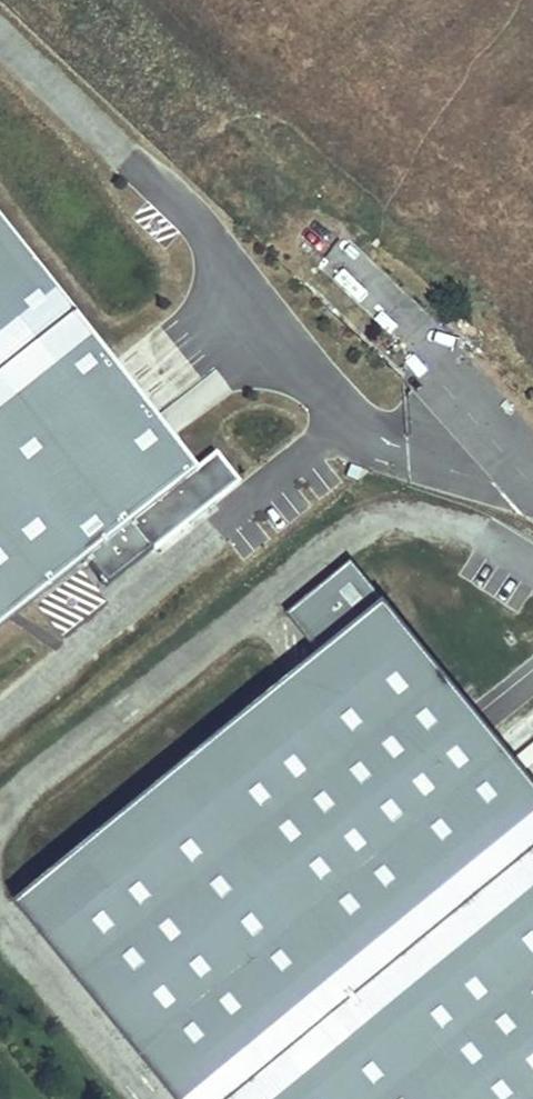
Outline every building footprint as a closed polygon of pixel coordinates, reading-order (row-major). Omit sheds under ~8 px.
[(0,229),(0,627),(84,561),(106,588),(239,483),(215,453),(192,471),(0,229)] [(20,910),(174,1098),(532,1098),(532,783),(354,564),(289,617),(324,661),(20,910)]
